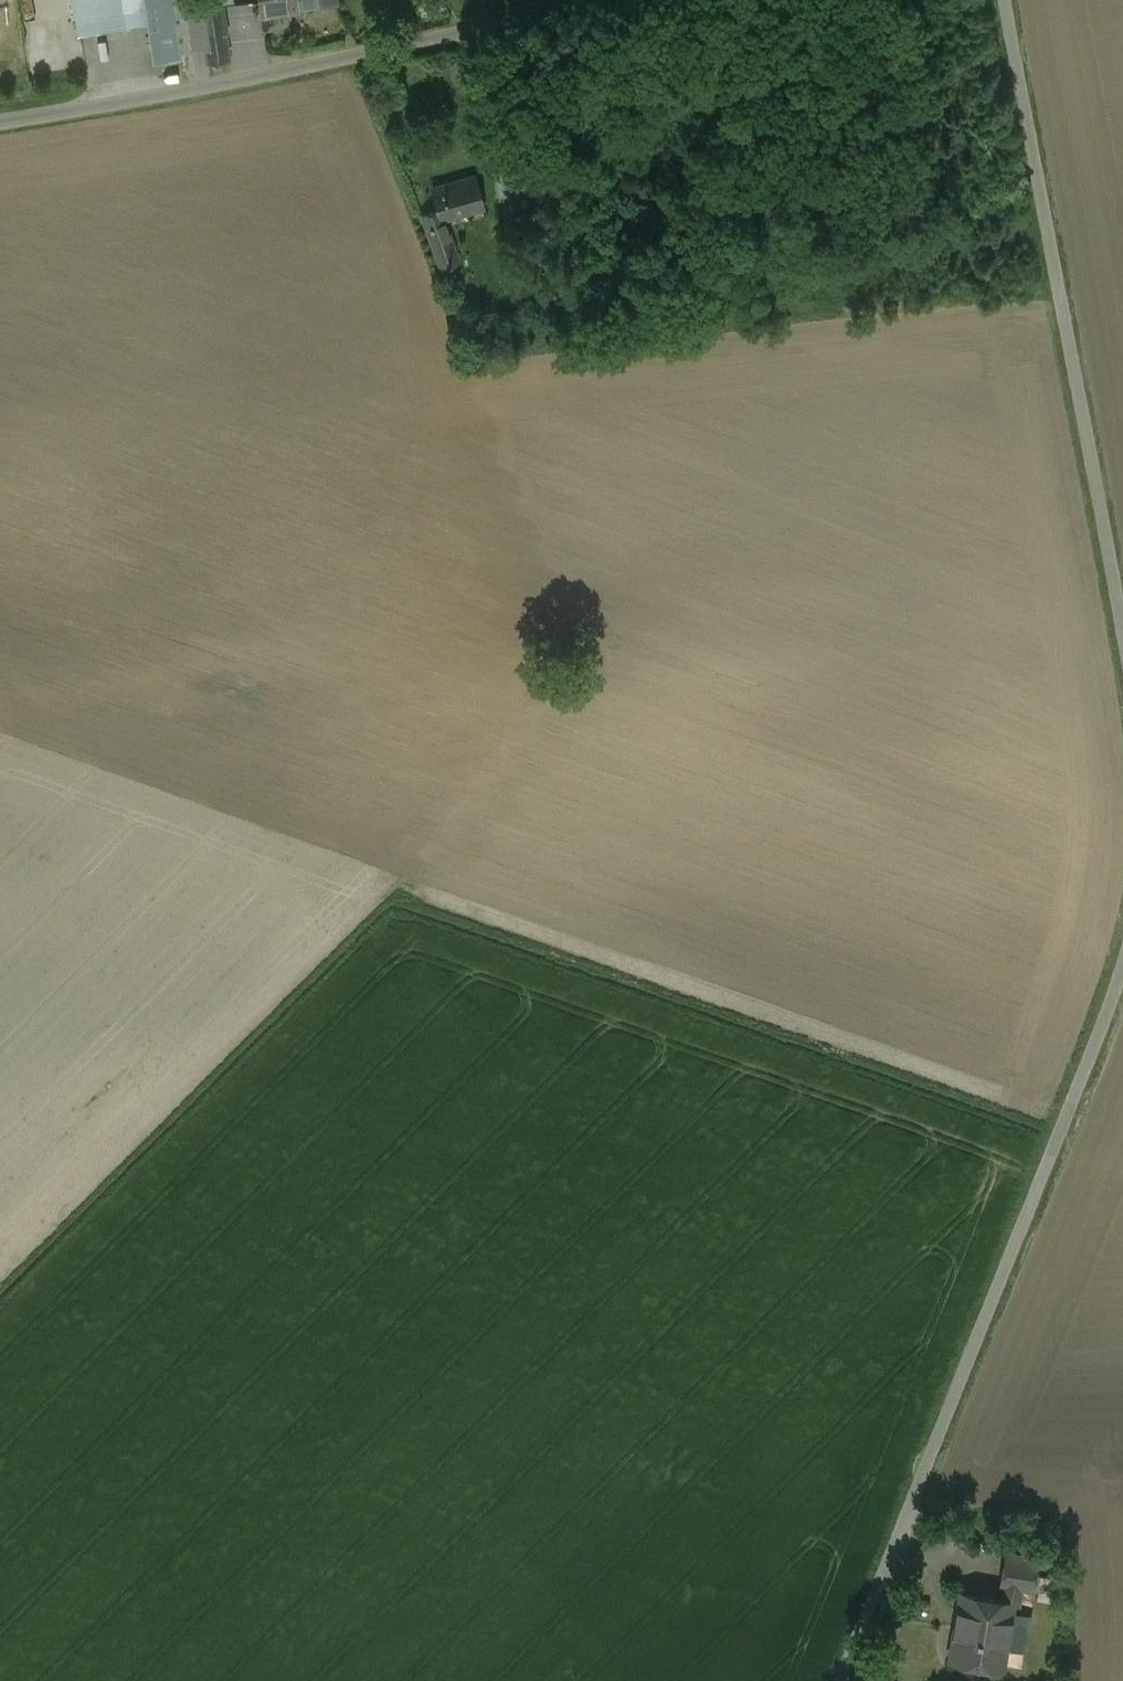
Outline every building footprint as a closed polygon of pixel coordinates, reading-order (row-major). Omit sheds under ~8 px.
[(79,34),(129,26),(129,25),(147,23),(153,62),(180,58),(179,51),(192,49),(184,0),(74,0),(79,34)] [(261,16),(284,13),(284,9),(336,1),(336,0),(259,0),(261,16)] [(222,5),(200,8),(208,63),(230,60),(222,5)] [(521,162),(491,171),(505,218),(515,215),(516,220),(522,218),(521,214),(540,209),(521,162)] [(439,209),(423,215),(433,242),(450,236),(443,217),(482,206),(474,176),(432,187),(439,209)] [(1005,1583),(1021,1586),(1032,1587),(1036,1556),(1006,1551),(1000,1582),(1005,1583)] [(1021,1586),(1005,1583),(1002,1597),(960,1591),(950,1657),(1002,1665),(1013,1602),(1017,1602),(1021,1586)]
